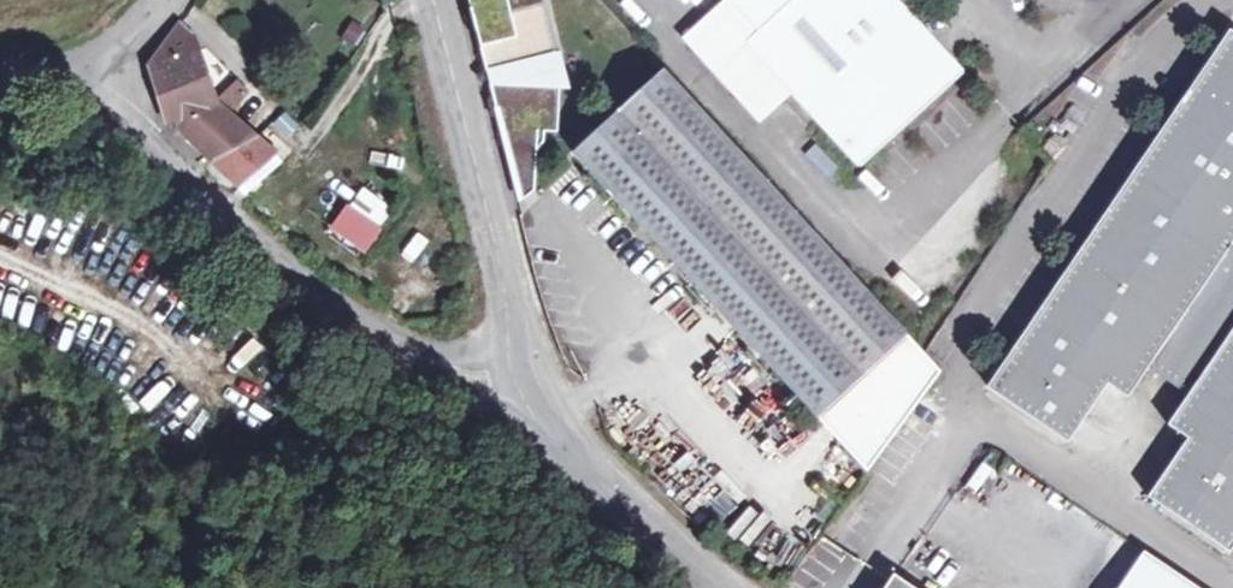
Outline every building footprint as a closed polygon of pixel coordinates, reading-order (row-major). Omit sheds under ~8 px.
[(497,116),(505,145),(544,135),(557,132),(560,78),(556,78),(553,57),(561,55),(560,52),(557,53),(544,0),(468,0),(497,116)] [(734,0),(730,0),(689,38),(762,118),(793,91),(748,41),(760,29),(734,0)] [(760,29),(748,41),(793,91),(861,166),(962,73),(896,0),(734,0),(760,29)] [(181,24),(153,60),(151,63),(150,67),(151,72),(169,122),(176,119),(188,142),(191,140),(239,186),(275,153),(234,121),(218,102),(200,57),(181,24)] [(991,391),(1068,444),(1109,385),(1128,399),(1149,369),(1188,396),(1168,426),(1188,439),(1148,498),(1225,551),(1232,539),(1232,37),(991,391)] [(664,69),(576,151),(694,280),(868,470),(941,371),(921,350),(664,69)] [(216,89),(230,107),(247,94),(233,76),(216,89)] [(544,135),(505,145),(497,116),(496,116),(518,203),(534,191),(536,151),(547,145),(544,135)] [(389,209),(363,191),(352,207),(378,226),(389,209)] [(892,575),(884,587),(911,587),(892,575)]
